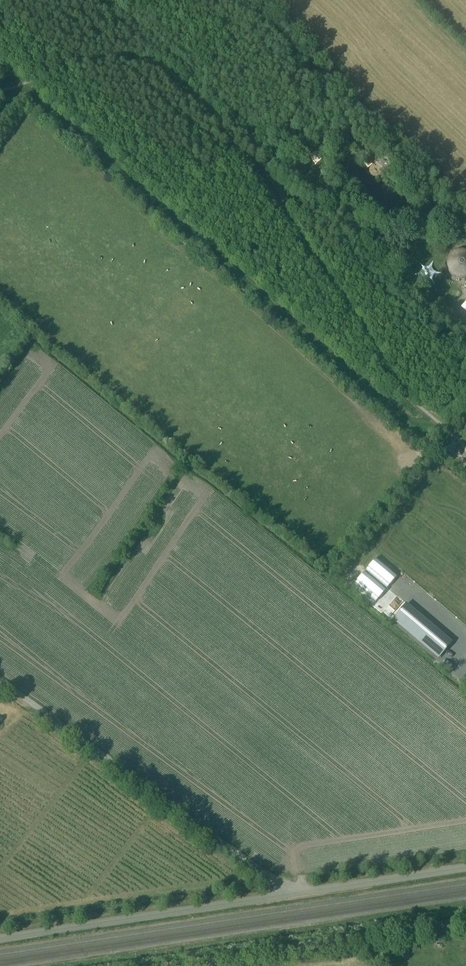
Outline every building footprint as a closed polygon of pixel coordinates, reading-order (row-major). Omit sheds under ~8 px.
[(460,279),(465,279),(465,278),(465,250),(463,249),(459,249),(454,251),(451,254),(448,258),(447,262),(447,267),(449,271),(452,275),(456,278),(460,279)] [(406,604),(393,619),(439,657),(452,642),(406,604)]
